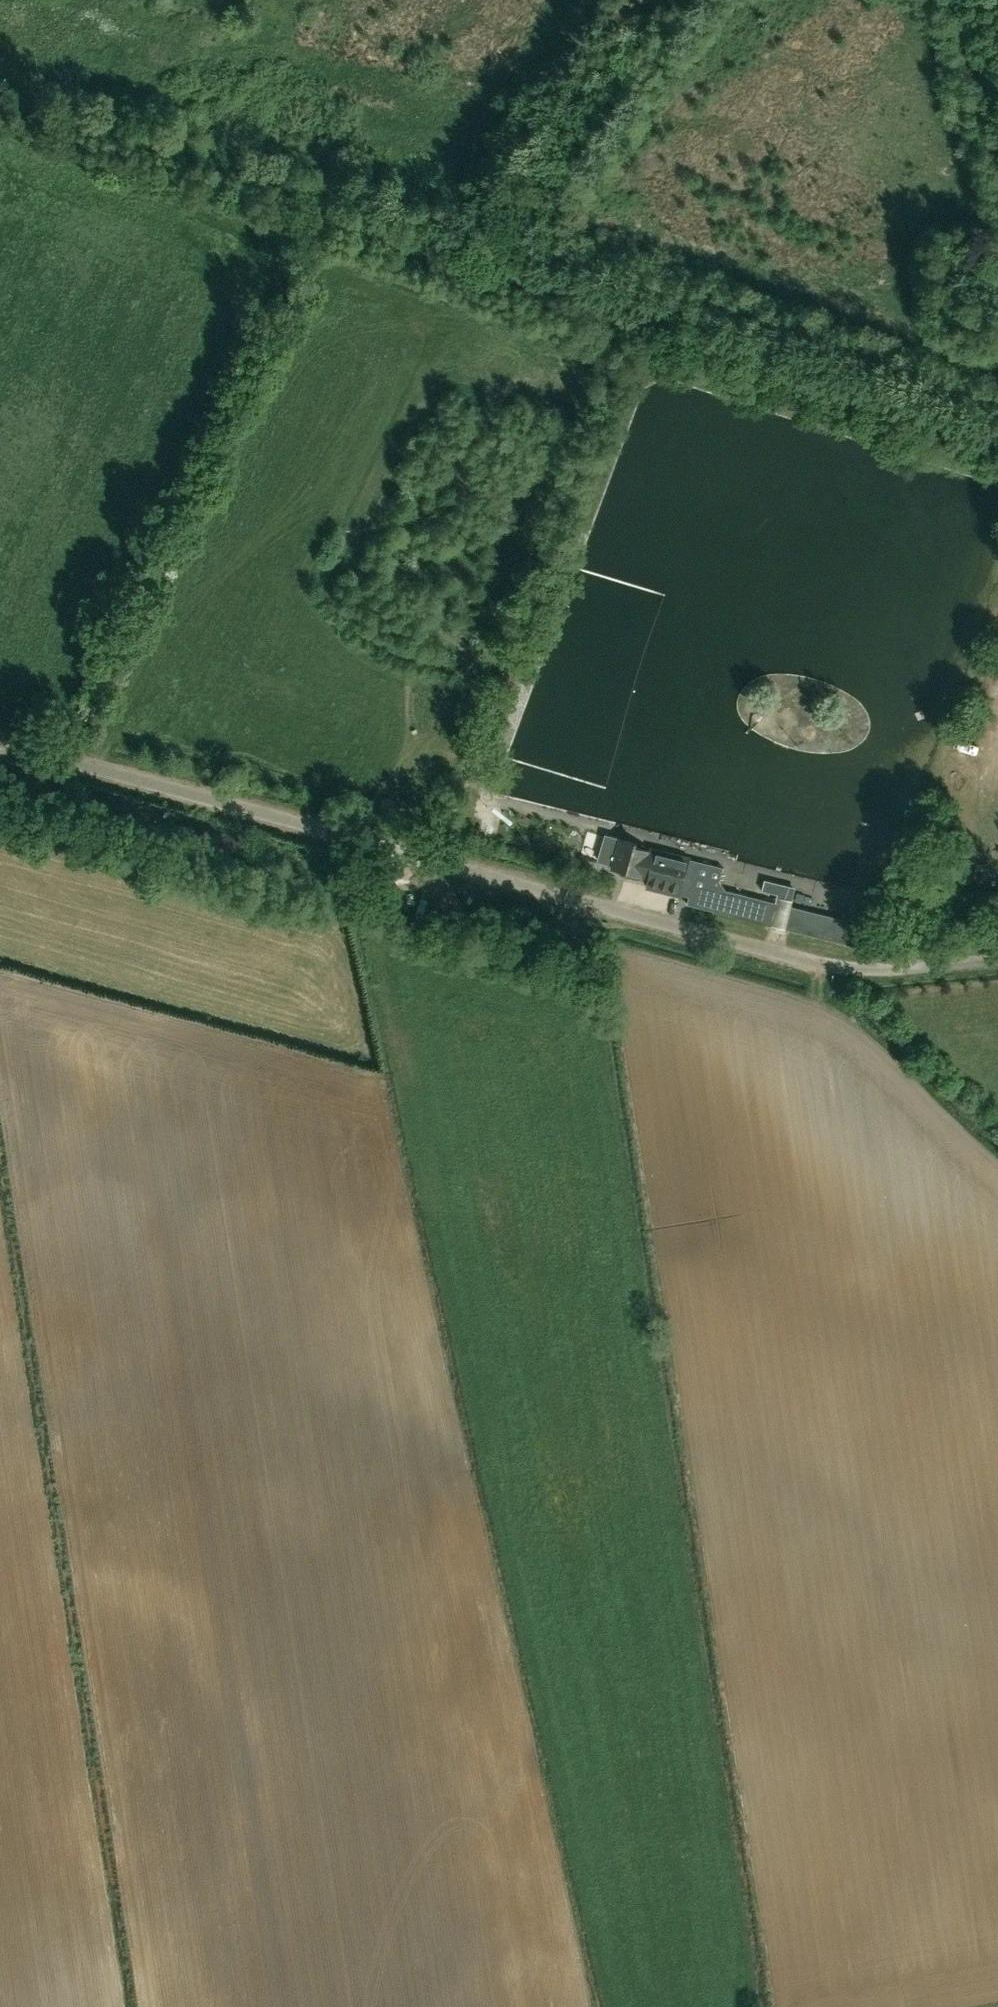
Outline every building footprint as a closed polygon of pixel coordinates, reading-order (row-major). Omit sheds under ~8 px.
[(978,740),(972,748),(988,760),(994,752),(978,740)] [(613,869),(644,877),(644,876),(650,852),(651,851),(635,847),(636,844),(620,839),(613,869)] [(655,853),(650,852),(644,876),(649,878),(647,887),(681,896),(683,891),(690,893),(687,904),(773,925),(779,903),(726,890),(725,894),(709,891),(712,880),(720,881),(724,868),(698,861),(697,865),(690,863),(691,859),(655,850),(655,853)] [(793,887),(765,880),(762,890),(778,894),(778,897),(790,900),(793,887)] [(791,906),(785,928),(871,950),(880,911),(863,907),(857,927),(843,924),(844,920),(791,906)]
